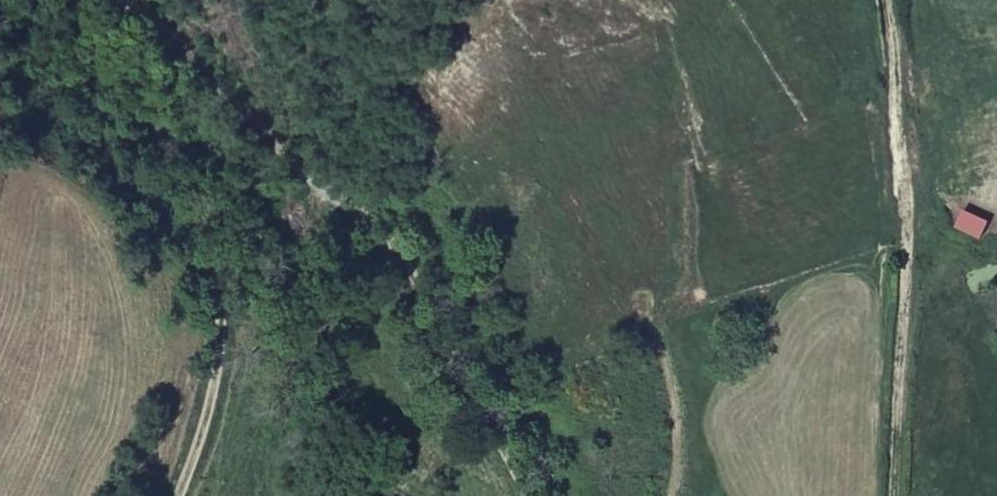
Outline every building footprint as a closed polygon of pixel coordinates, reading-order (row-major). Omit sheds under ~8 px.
[(958,208),(951,224),(982,238),(989,222),(958,208)]
